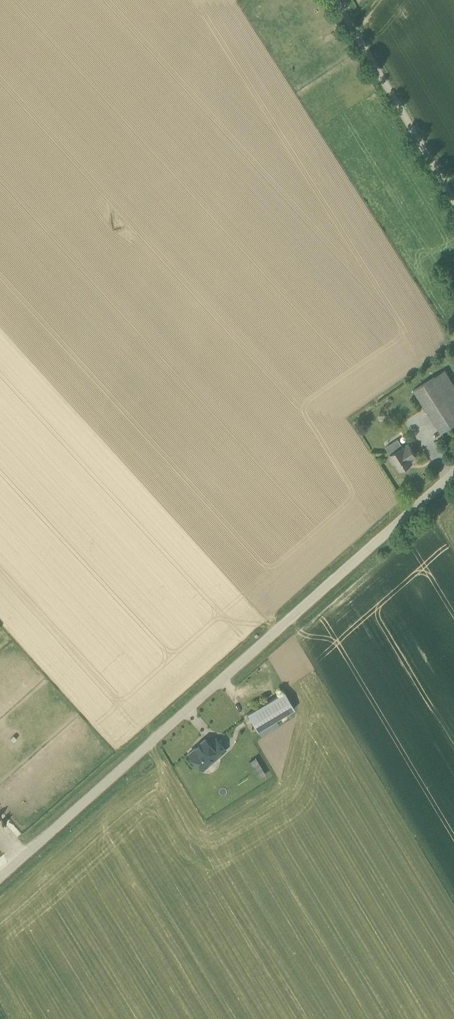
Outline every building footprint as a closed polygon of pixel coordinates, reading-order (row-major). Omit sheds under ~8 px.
[(445,369),(414,389),(441,432),(453,424),(453,383),(445,369)] [(409,444),(403,446),(398,439),(386,447),(392,456),(389,457),(393,463),(395,462),(400,470),(413,462),(411,460),(417,456),(409,444)] [(258,731),(295,709),(284,691),(247,713),(258,731)] [(201,767),(224,747),(217,738),(210,744),(205,738),(188,753),(191,756),(190,757),(190,759),(193,763),(195,763),(196,762),(201,767)] [(259,762),(256,758),(249,762),(252,766),(259,762)]
